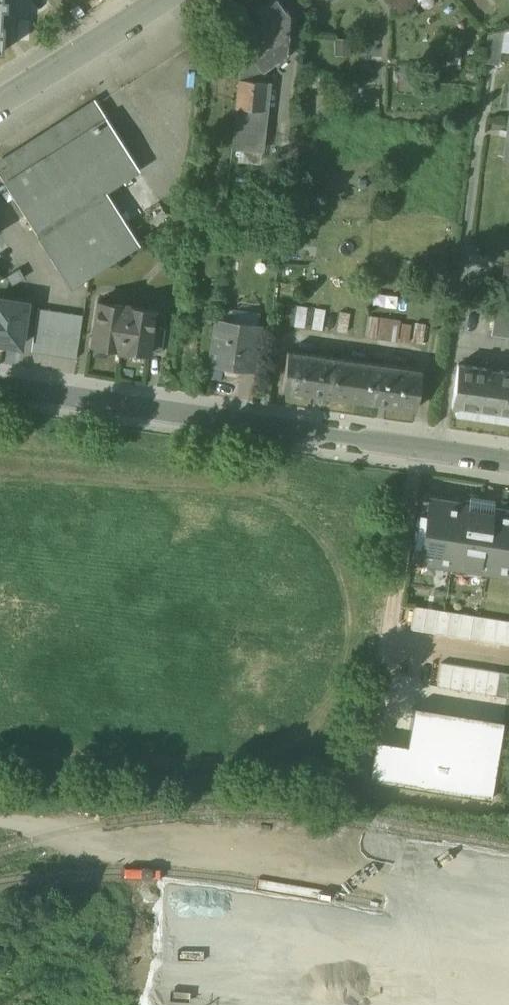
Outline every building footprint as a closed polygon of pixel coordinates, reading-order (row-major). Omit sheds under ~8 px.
[(245,35),(256,49),(252,52),(264,69),(286,51),(290,14),(280,0),(273,0),(263,7),(270,17),(245,35)] [(400,12),(416,0),(391,0),(400,12)] [(504,31),(489,35),(486,57),(500,60),(504,31)] [(350,37),(335,37),(335,55),(351,55),(350,37)] [(252,52),(242,58),(240,79),(263,82),(264,69),(252,52)] [(263,82),(240,79),(237,108),(265,111),(268,83),(263,82)] [(0,162),(0,176),(38,235),(37,235),(70,286),(139,242),(106,191),(140,169),(96,101),(0,162)] [(265,111),(237,108),(235,133),(263,136),(265,111)] [(21,348),(28,301),(0,296),(0,344),(21,348)] [(156,309),(97,300),(91,342),(149,351),(150,349),(153,326),(156,309)] [(296,304),(287,302),(283,323),(293,324),(296,304)] [(296,304),(293,324),(303,326),(307,305),(296,304)] [(83,313),(38,307),(35,328),(79,335),(83,313)] [(325,309),(314,307),(310,327),(322,329),(325,309)] [(339,310),(336,330),(346,332),(350,312),(339,310)] [(494,311),(491,334),(508,337),(508,313),(494,311)] [(379,316),(368,314),(364,334),(376,336),(379,316)] [(400,319),(379,316),(376,336),(397,340),(400,319)] [(257,323),(217,317),(210,359),(246,365),(250,340),(255,341),(257,323)] [(411,324),(401,322),(398,340),(408,341),(411,324)] [(425,323),(414,322),(411,342),(422,344),(425,323)] [(165,327),(153,326),(150,349),(162,351),(165,327)] [(35,328),(35,329),(32,350),(76,357),(79,335),(35,328)] [(348,397),(354,358),(287,348),(281,387),(348,397)] [(415,407),(421,368),(354,358),(348,397),(415,407)] [(458,363),(452,405),(457,406),(455,414),(457,414),(457,413),(470,415),(471,407),(503,412),(502,419),(508,420),(508,371),(458,363)] [(464,503),(462,502),(429,497),(426,512),(419,511),(414,544),(421,545),(419,560),(452,566),(488,572),(508,575),(508,510),(496,508),(482,506),(464,503)] [(488,572),(452,566),(451,571),(487,577),(488,572)] [(414,607),(410,630),(508,645),(508,621),(414,607)] [(442,663),(439,688),(508,699),(508,697),(508,674),(442,663)]
